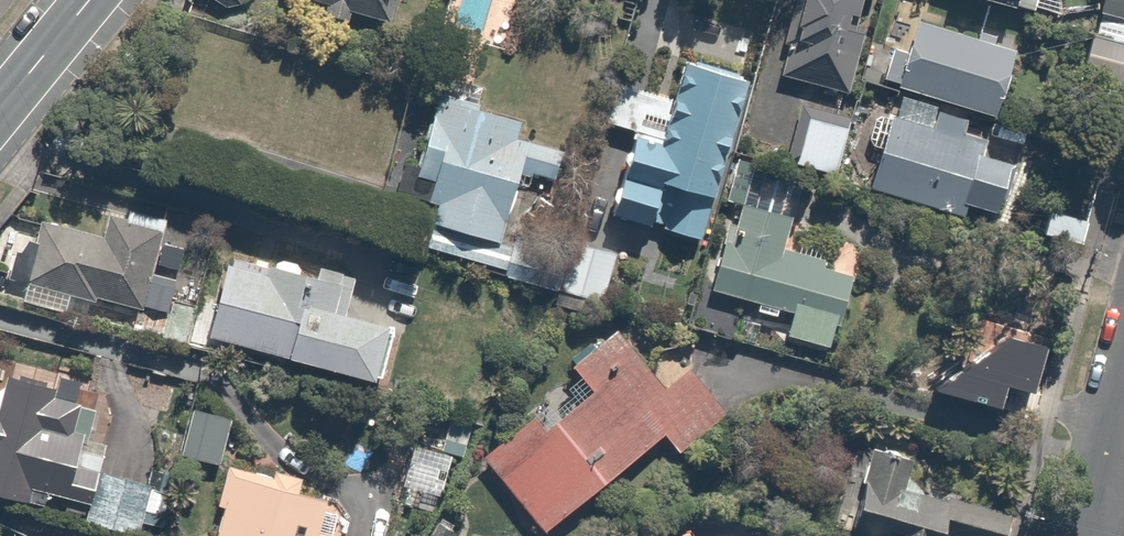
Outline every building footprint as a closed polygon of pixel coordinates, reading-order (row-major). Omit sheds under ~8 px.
[(289,1),(398,28),(405,0),(289,0),(289,1)] [(797,48),(791,46),(781,78),(855,100),(874,37),(863,34),(873,0),(811,0),(797,48)] [(1030,18),(1035,0),(963,0),(1030,18)] [(1096,39),(1086,74),(1123,85),(1123,0),(1107,0),(1096,39)] [(1031,55),(920,22),(911,49),(894,44),(882,85),(1010,123),(1031,55)] [(637,139),(613,215),(705,245),(755,90),(688,68),(676,103),(622,85),(607,130),(637,139)] [(442,89),(414,180),(441,188),(422,249),(502,273),(530,177),(556,185),(565,157),(533,147),(537,133),(481,116),(485,102),(442,89)] [(982,128),(940,116),(935,133),(896,121),(874,192),(958,218),(961,207),(1009,222),(1024,174),(990,163),(995,146),(978,141),(982,128)] [(854,134),(810,120),(793,168),(838,183),(854,134)] [(805,220),(745,202),(734,241),(728,239),(712,293),(699,290),(689,324),(737,338),(747,304),(795,318),(789,339),(830,351),(838,323),(855,328),(870,277),(795,255),(805,220)] [(106,239),(47,226),(43,244),(21,239),(12,283),(30,287),(26,306),(68,315),(71,298),(141,313),(136,334),(165,340),(171,313),(154,309),(174,220),(129,210),(127,218),(111,215),(106,239)] [(1099,223),(1066,217),(1055,274),(1088,280),(1099,223)] [(620,256),(559,237),(543,287),(604,306),(620,256)] [(358,277),(280,256),(276,273),(233,261),(211,344),(386,390),(400,337),(346,322),(358,277)] [(499,477),(549,535),(557,535),(670,441),(686,460),(735,419),(693,368),(669,388),(623,334),(578,372),(597,395),(499,477)] [(89,400),(11,380),(3,410),(0,410),(0,504),(31,511),(35,497),(96,513),(107,469),(83,463),(91,432),(81,430),(89,400)] [(234,430),(193,413),(176,456),(217,473),(234,430)] [(883,453),(860,535),(954,535),(956,529),(979,535),(1019,535),(1023,520),(906,488),(913,462),(883,453)] [(230,471),(220,514),(228,515),(223,535),(342,535),(349,506),(303,495),(305,488),(230,471)]
